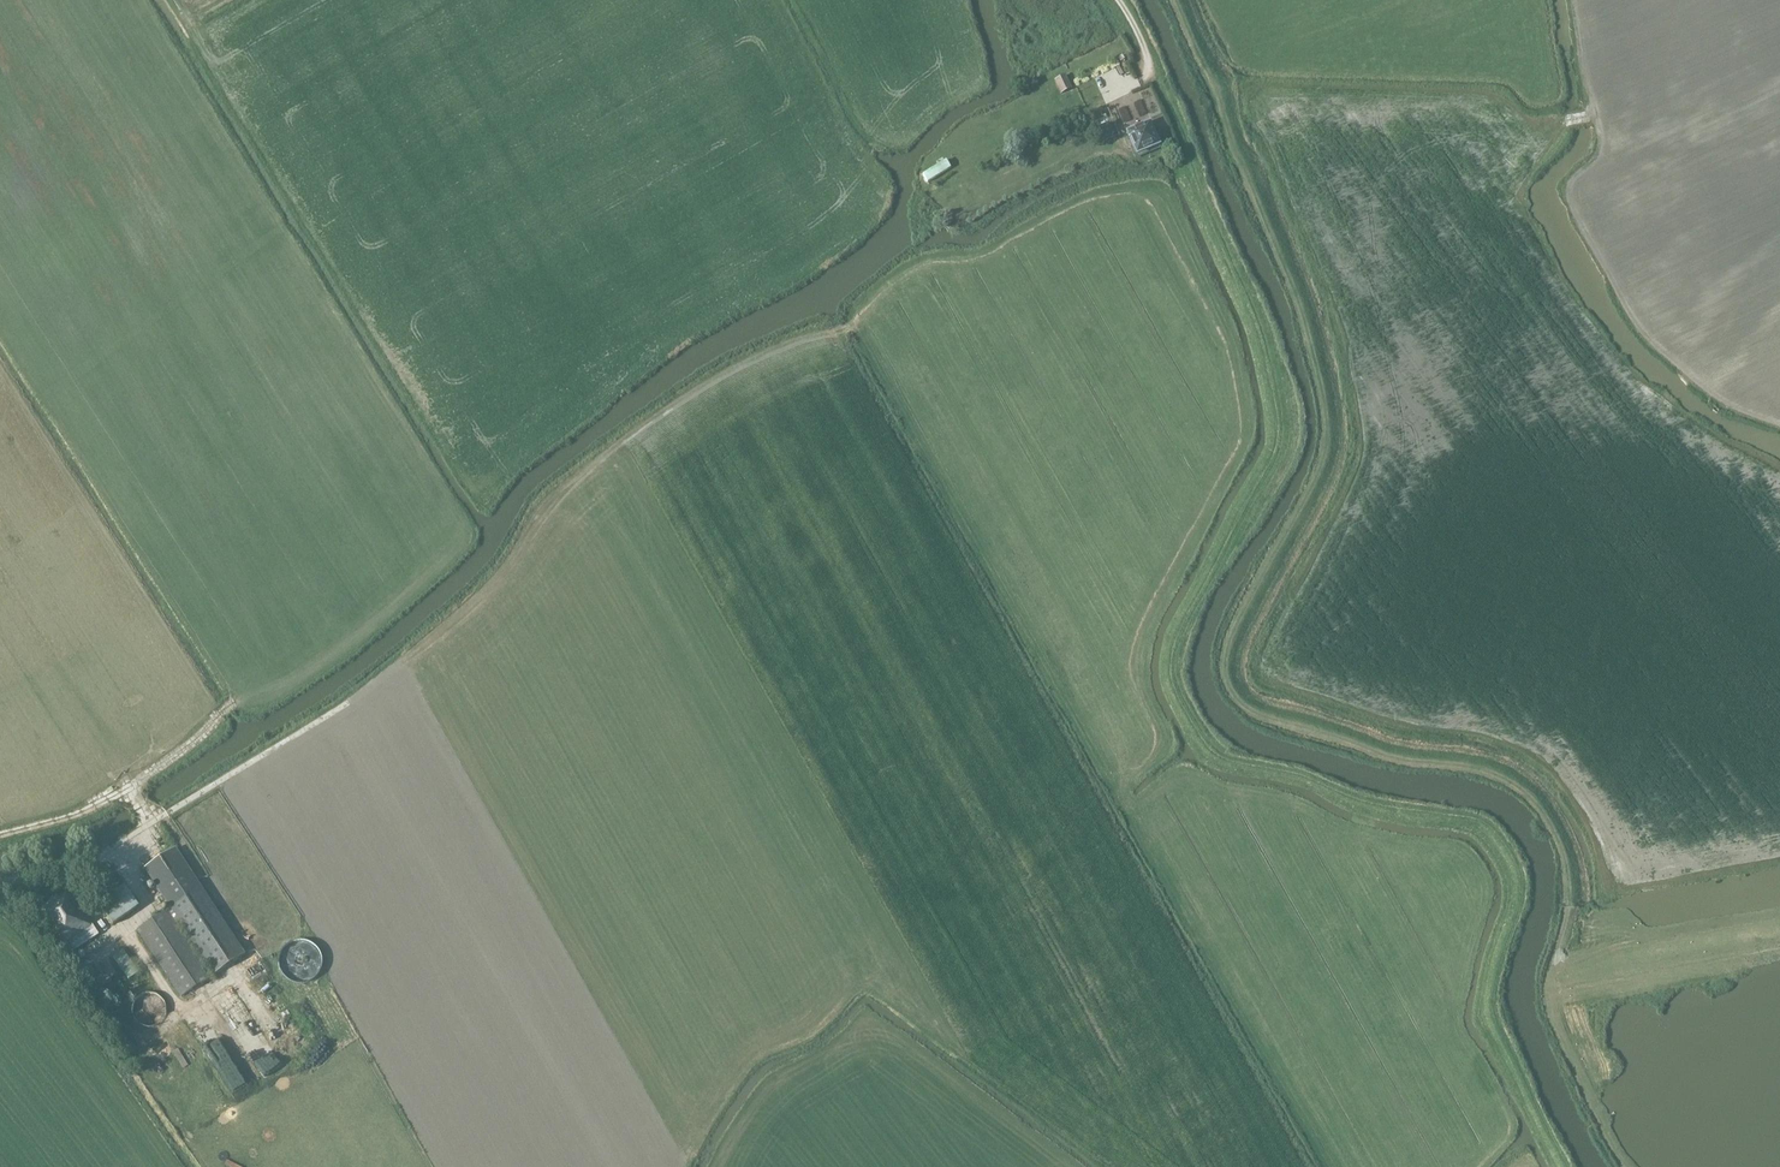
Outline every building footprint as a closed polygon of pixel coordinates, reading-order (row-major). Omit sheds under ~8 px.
[(1065,75),(1055,80),(1061,93),(1072,88),(1065,75)] [(1150,123),(1128,133),(1137,154),(1159,145),(1150,123)] [(1101,143),(1119,135),(1114,124),(1097,130),(1101,143)] [(165,834),(155,839),(160,850),(171,844),(165,834)] [(168,910),(177,924),(179,922),(214,975),(246,953),(176,848),(144,869),(171,909),(168,910)] [(136,909),(122,887),(97,903),(111,925),(136,909)] [(68,892),(37,912),(62,948),(56,951),(69,970),(81,962),(75,952),(99,936),(93,926),(92,927),(68,892)] [(212,978),(177,924),(168,910),(137,931),(180,999),(212,978)] [(128,981),(138,974),(124,952),(114,958),(128,981)] [(246,981),(263,969),(256,960),(240,971),(246,981)]
